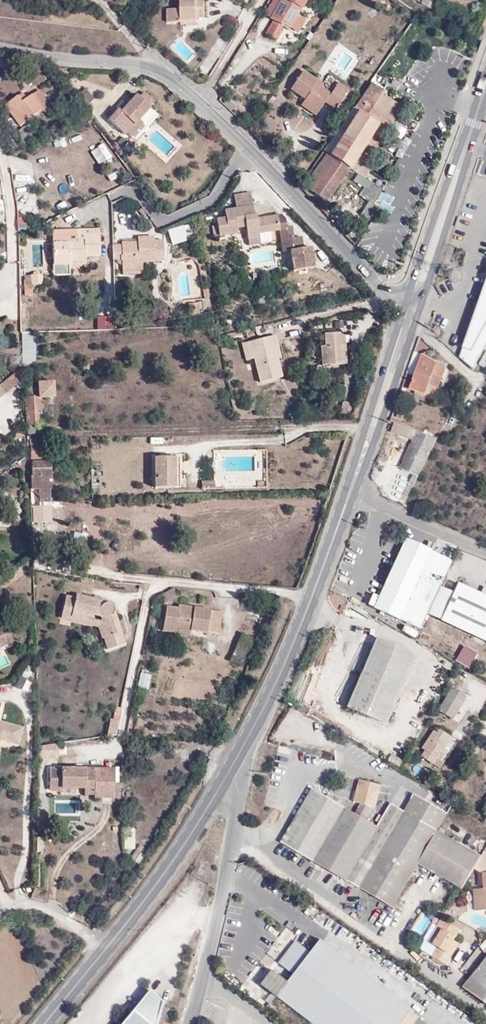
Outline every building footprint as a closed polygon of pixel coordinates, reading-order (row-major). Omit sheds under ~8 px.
[(181,22),(183,22),(198,21),(198,18),(205,18),(205,0),(181,0),(181,9),(168,9),(168,23),(181,23),(181,22)] [(271,19),(274,21),(266,35),(277,41),(283,32),(281,31),(283,27),(285,24),(290,28),(306,0),(282,0),(271,19)] [(434,12),(440,0),(432,0),(431,3),(426,0),(414,0),(434,12)] [(292,89),(306,99),(304,102),(318,112),(326,102),(337,109),(349,90),(338,83),(331,94),(322,88),(317,84),(319,81),(303,71),(292,89)] [(373,83),(355,109),(354,108),(340,129),(346,133),(331,155),(328,153),(305,186),(327,201),(350,169),(359,175),(355,182),(361,186),(370,170),(365,166),(401,108),(385,95),(387,91),(373,83)] [(53,109),(40,91),(34,95),(45,110),(44,110),(47,113),(53,109)] [(155,101),(145,93),(140,98),(150,107),(155,101)] [(27,100),(24,102),(20,96),(7,106),(21,127),(44,110),(45,110),(34,95),(27,100)] [(129,104),(121,112),(118,110),(109,120),(125,135),(127,133),(140,119),(150,108),(150,107),(140,98),(137,95),(129,104)] [(129,104),(126,101),(118,110),(121,112),(129,104)] [(302,105),(317,115),(318,112),(304,102),(302,105)] [(143,123),(140,119),(127,133),(131,136),(143,123)] [(27,146),(38,138),(33,132),(29,126),(17,133),(27,146)] [(42,135),(37,129),(33,132),(38,138),(42,135)] [(251,193),(235,196),(237,209),(253,207),(251,193)] [(257,215),(254,215),(253,207),(237,209),(225,211),(226,218),(217,219),(220,236),(238,233),(238,228),(246,227),(249,242),(261,240),(260,234),(280,231),(283,251),(291,251),(294,271),(314,267),(313,261),(312,253),(311,247),(303,248),(302,237),(294,238),(292,226),(286,227),(285,219),(282,215),(257,219),(257,215)] [(18,219),(18,232),(26,232),(26,219),(18,219)] [(167,228),(171,243),(191,238),(187,223),(167,228)] [(100,229),(77,230),(77,240),(85,240),(85,234),(100,234),(100,229)] [(86,257),(101,257),(100,234),(85,234),(85,240),(77,240),(69,240),(69,243),(53,243),(54,266),(69,265),(69,262),(86,261),(86,257)] [(138,245),(122,246),(114,246),(114,260),(123,260),(123,263),(143,262),(163,261),(162,241),(154,241),(154,239),(138,239),(138,242),(138,245)] [(27,246),(30,272),(49,269),(46,243),(27,246)] [(105,258),(108,258),(108,261),(114,260),(114,246),(107,246),(108,249),(105,248),(105,258)] [(69,276),(69,265),(54,266),(54,276),(69,276)] [(33,275),(33,285),(42,285),(42,275),(33,275)] [(461,359),(475,370),(485,348),(485,286),(465,348),(461,359)] [(190,304),(191,317),(201,316),(199,303),(190,304)] [(438,335),(442,330),(437,326),(434,330),(438,335)] [(322,346),(322,366),(342,365),(341,347),(346,346),(345,334),(326,334),(326,346),(322,346)] [(250,342),(261,384),(284,378),(279,360),(283,358),(276,335),(250,342)] [(374,348),(372,356),(378,358),(380,350),(374,348)] [(422,355),(415,352),(407,373),(415,376),(422,355)] [(422,355),(415,376),(410,389),(426,395),(430,384),(434,375),(441,378),(443,379),(447,368),(422,355)] [(21,381),(15,374),(0,385),(0,397),(21,381)] [(430,384),(439,387),(441,378),(434,375),(430,384)] [(54,397),(53,381),(36,381),(37,396),(25,397),(27,425),(42,424),(40,397),(54,397)] [(29,433),(42,432),(42,424),(27,425),(27,434),(29,433)] [(415,440),(405,464),(422,472),(438,439),(407,428),(396,424),(394,432),(415,440)] [(36,445),(36,439),(29,440),(30,445),(32,445),(32,458),(45,458),(45,445),(36,445)] [(177,487),(177,479),(176,457),(156,457),(157,487),(177,487)] [(41,503),(52,503),(51,462),(32,462),(32,477),(31,477),(31,490),(40,490),(41,503)] [(31,506),(31,523),(44,522),(44,507),(31,506)] [(405,539),(374,608),(398,619),(420,574),(430,551),(405,539)] [(398,619),(421,630),(450,566),(442,562),(434,580),(420,574),(398,619)] [(456,584),(439,621),(485,642),(485,598),(456,584)] [(97,627),(105,650),(125,643),(114,614),(114,610),(114,607),(112,604),(109,602),(106,602),(76,596),(76,598),(66,596),(63,618),(97,627)] [(179,610),(168,607),(164,630),(187,636),(189,628),(218,633),(222,615),(179,606),(179,610)] [(13,642),(5,624),(0,626),(0,648),(13,642)] [(406,624),(403,631),(414,636),(417,629),(406,624)] [(376,638),(347,707),(382,723),(412,654),(376,638)] [(469,666),(476,651),(462,644),(455,659),(469,666)] [(140,671),(137,686),(148,688),(151,674),(140,671)] [(452,689),(439,711),(453,720),(466,697),(452,689)] [(116,736),(119,721),(114,720),(111,720),(107,737),(116,736)] [(23,728),(0,722),(0,743),(2,740),(17,746),(23,728)] [(426,751),(423,756),(434,764),(438,759),(441,760),(448,751),(445,749),(452,738),(441,730),(439,733),(435,731),(424,748),(426,751)] [(441,760),(438,759),(434,764),(439,768),(443,763),(441,760)] [(114,797),(114,769),(52,769),(51,791),(62,791),(62,788),(87,788),(87,795),(95,795),(95,797),(114,797)] [(392,907),(418,864),(437,831),(405,812),(392,835),(378,826),(367,820),(375,807),(381,785),(360,780),(357,791),(355,800),(354,802),(360,803),(354,813),(313,788),(281,842),(392,907)] [(426,798),(446,810),(449,804),(430,792),(426,798)] [(405,812),(437,831),(447,813),(414,795),(405,812)] [(405,812),(391,804),(378,826),(392,835),(405,812)] [(135,828),(125,829),(126,848),(136,847),(135,828)] [(418,864),(461,889),(474,868),(480,856),(437,831),(418,864)] [(483,852),(480,856),(474,868),(483,872),(484,888),(478,888),(480,910),(485,909),(485,853),(483,852)] [(442,918),(428,941),(438,947),(447,952),(455,940),(461,929),(443,918),(446,914),(437,908),(434,913),(442,918)] [(410,1011),(411,1009),(322,940),(311,953),(402,1022),(400,1023),(428,1023),(410,1011)] [(455,940),(447,952),(438,947),(432,956),(436,958),(439,952),(450,958),(459,943),(455,940)] [(315,1023),(400,1023),(402,1022),(311,953),(296,941),(279,963),(295,975),(289,983),(273,971),(271,974),(261,966),(253,976),(315,1023)] [(450,958),(439,952),(436,958),(448,966),(452,959),(450,958)] [(485,1003),(485,960),(464,988),(485,1003)] [(125,1023),(158,1023),(165,1003),(151,991),(125,1023)]
